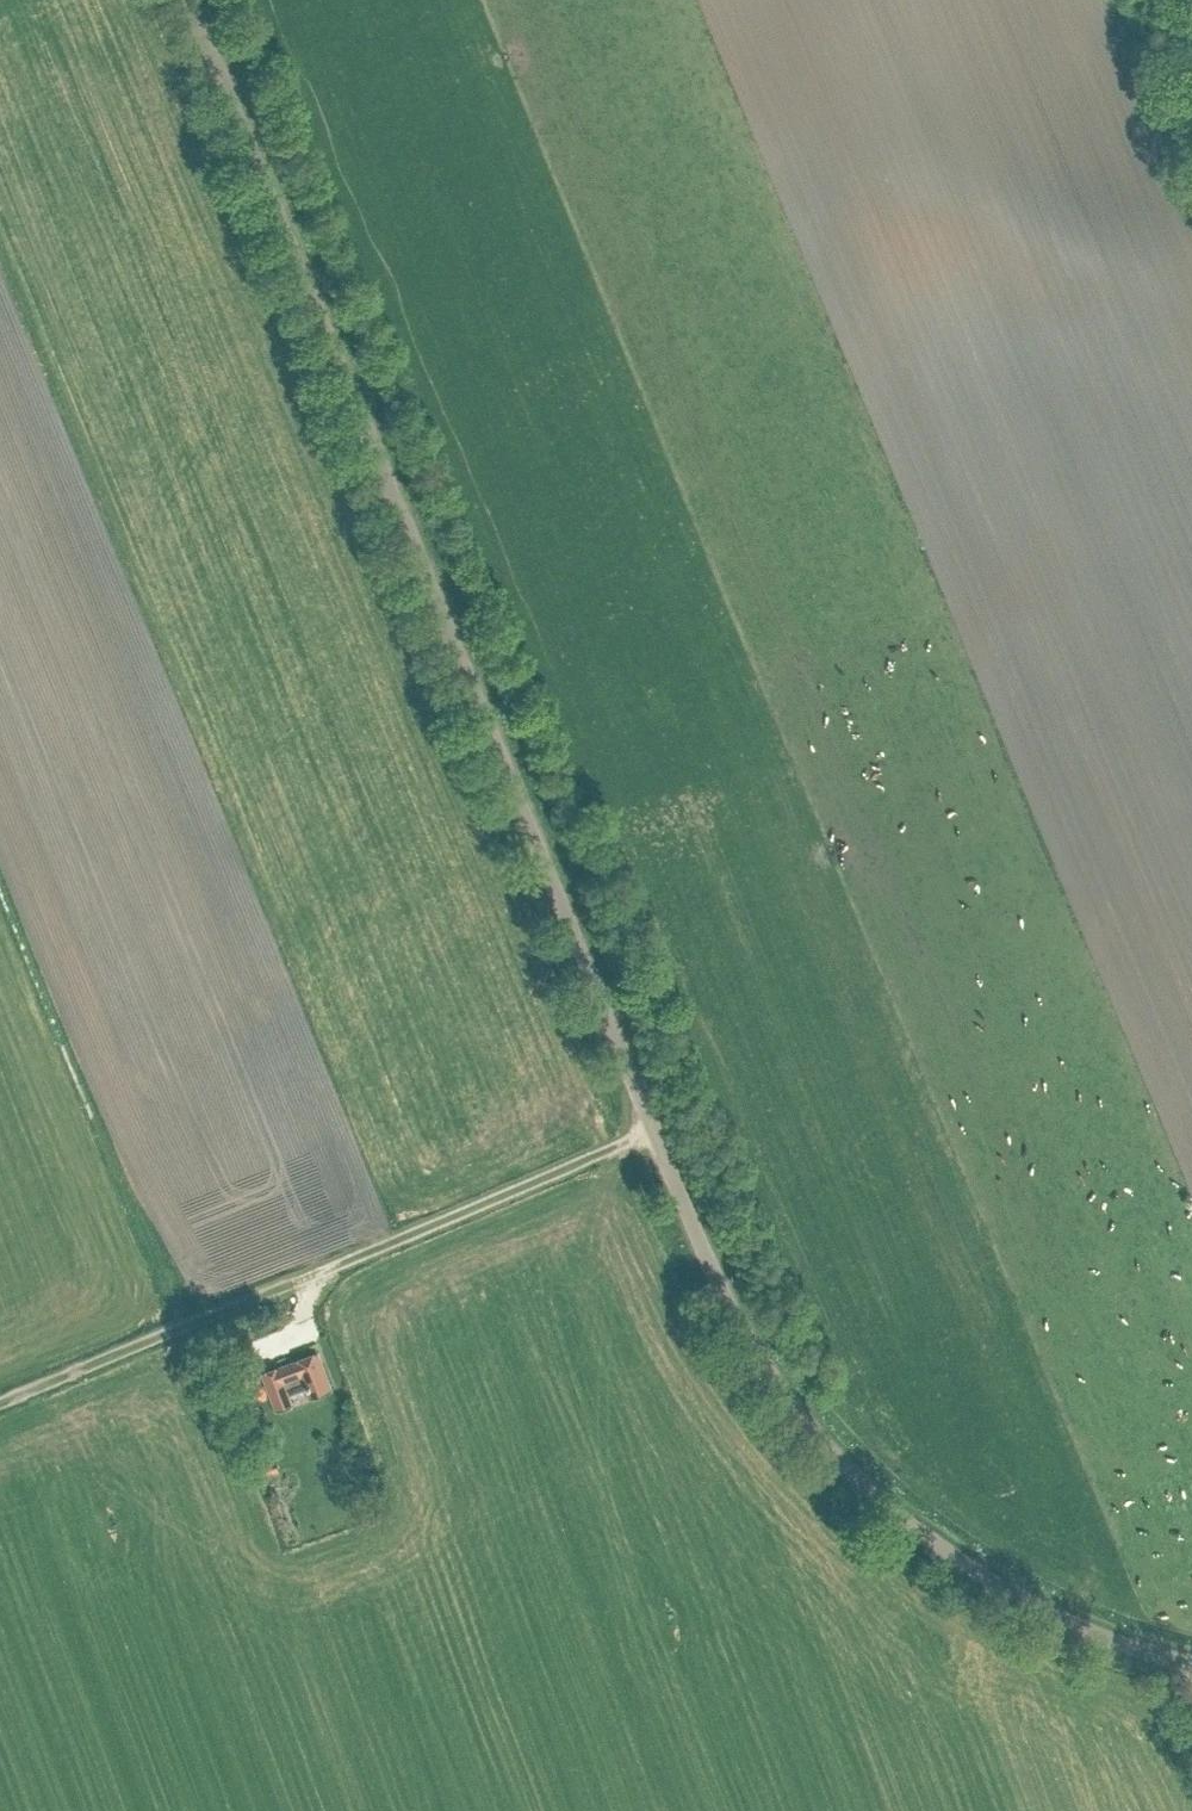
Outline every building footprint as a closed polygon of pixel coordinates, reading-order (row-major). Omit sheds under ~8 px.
[(308,1396),(330,1389),(317,1352),(261,1372),(274,1409),(290,1403),(282,1381),(300,1374),(308,1396)]
